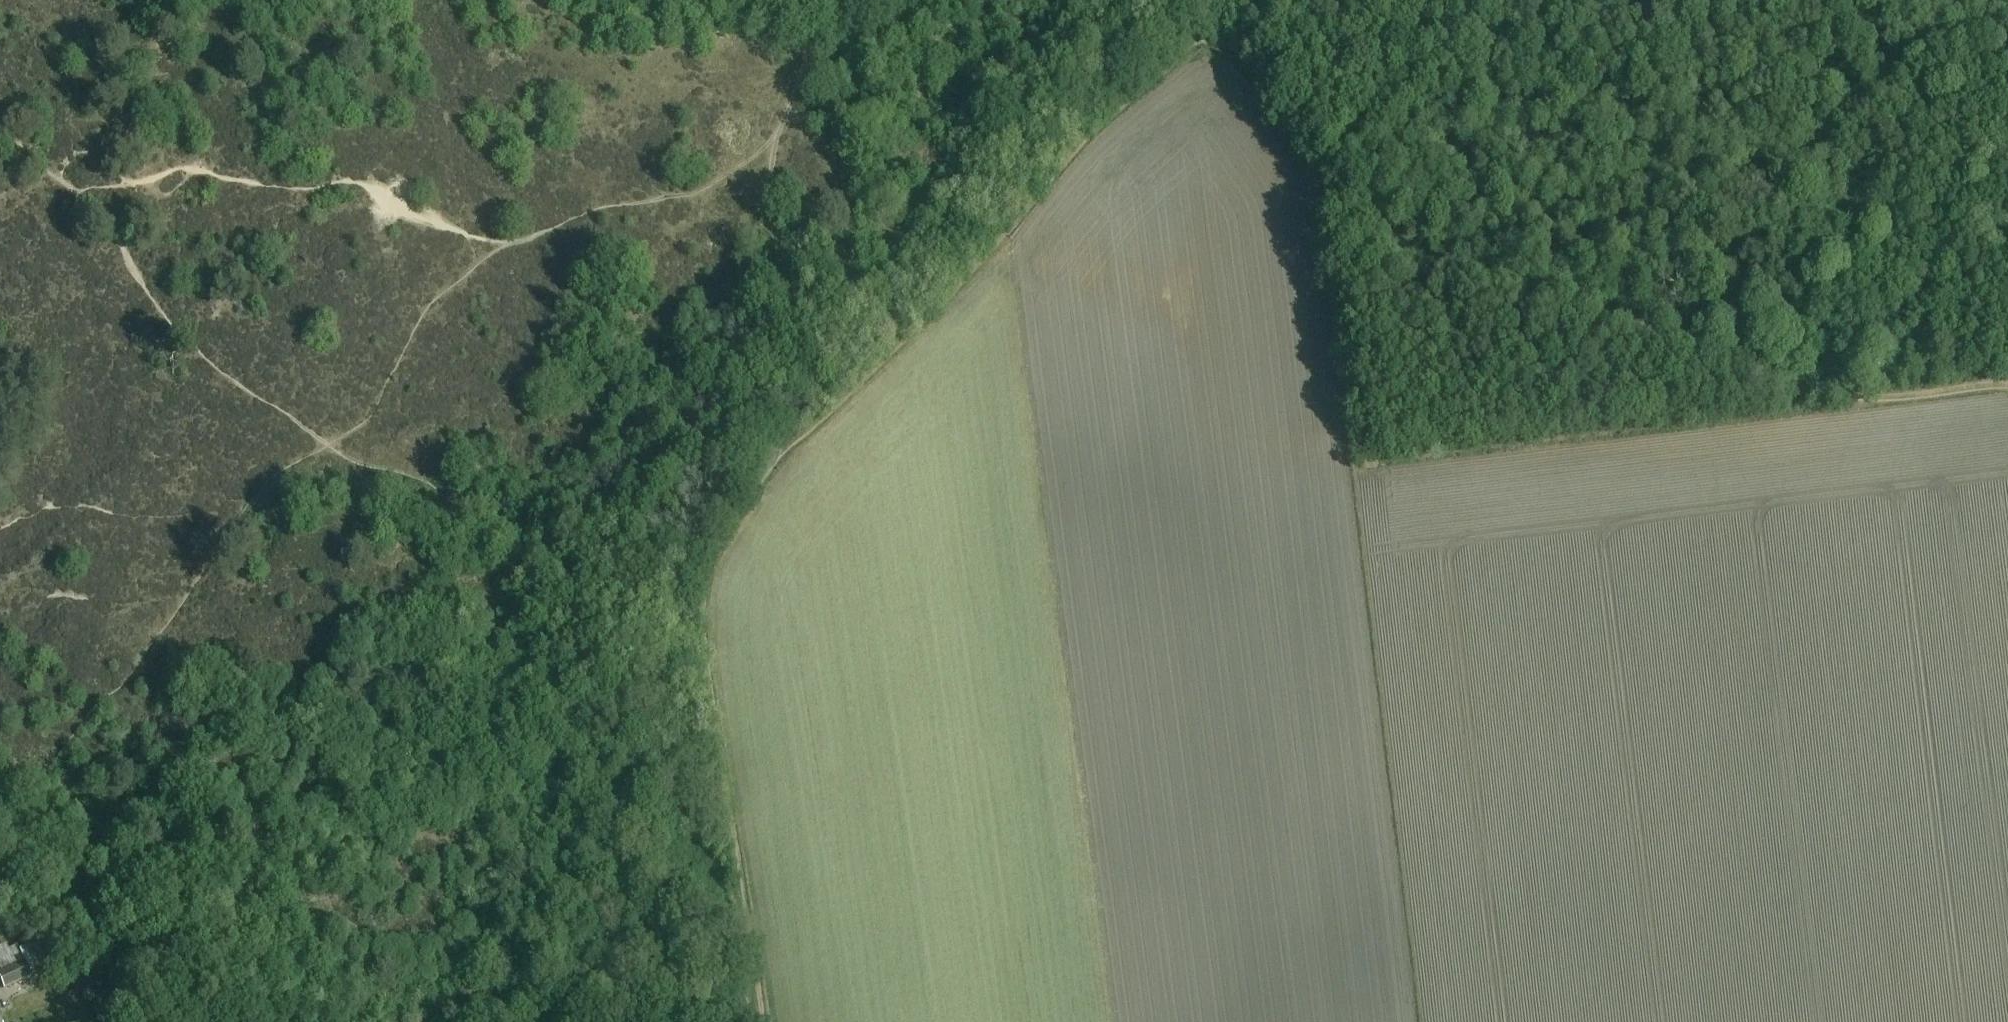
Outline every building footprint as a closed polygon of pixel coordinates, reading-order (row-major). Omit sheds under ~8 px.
[(23,982),(15,964),(0,970),(0,981),(4,990),(23,982)]
